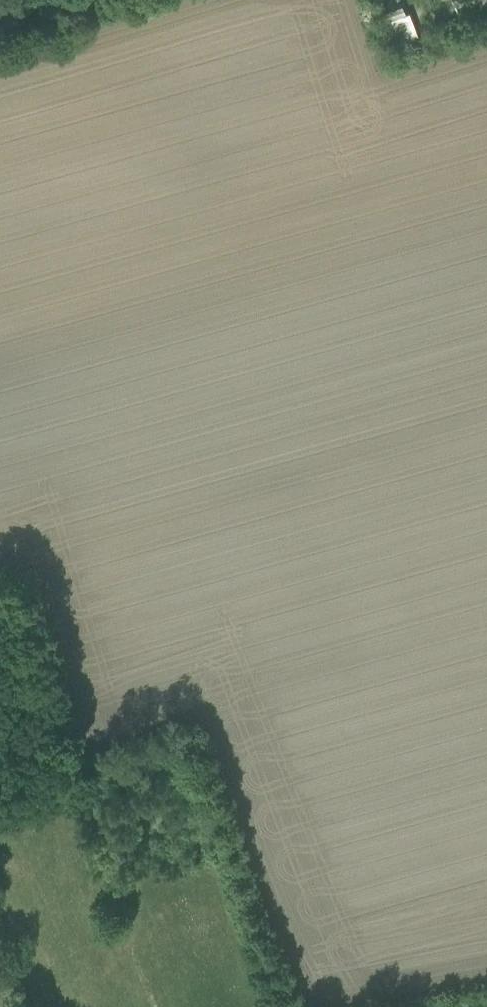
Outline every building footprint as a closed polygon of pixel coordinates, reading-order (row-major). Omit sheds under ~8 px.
[(1,0),(1,2),(1,3),(2,5),(3,6),(4,7),(6,8),(7,8),(9,8),(10,8),(12,8),(13,7),(14,6),(15,5),(16,3),(16,2),(16,0),(1,0)]
